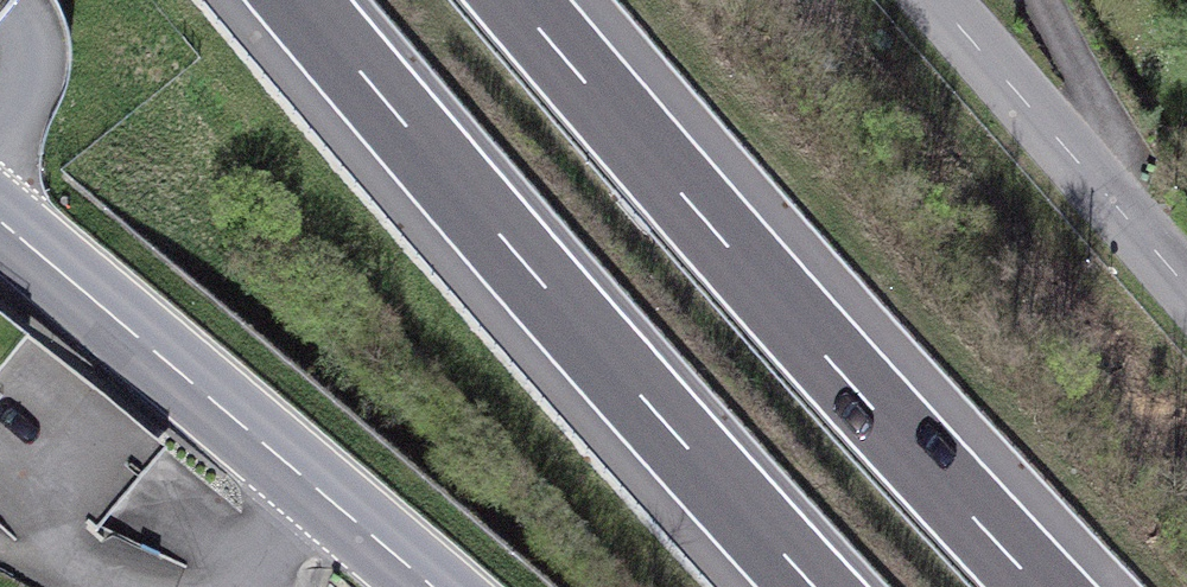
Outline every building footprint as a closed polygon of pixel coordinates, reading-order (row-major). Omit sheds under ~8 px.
[(15,0),(0,0),(0,20),(15,0)]
